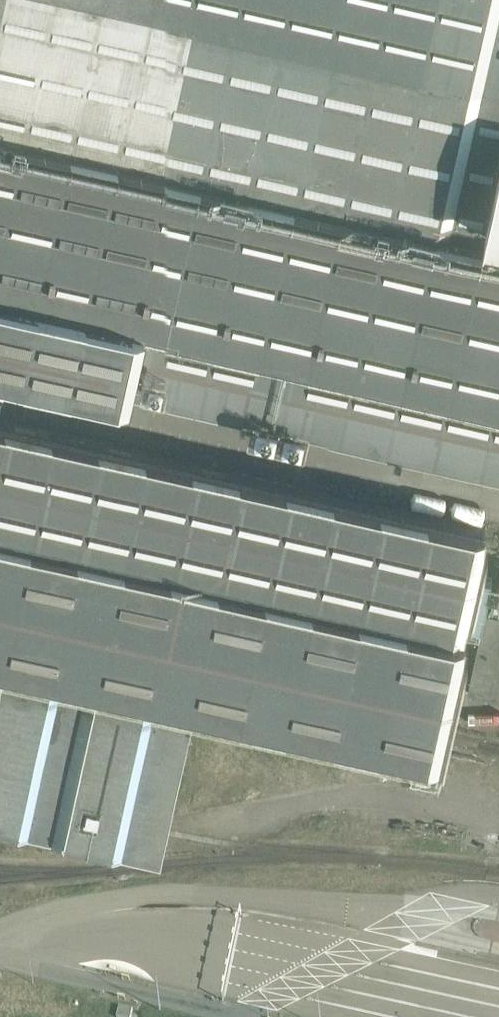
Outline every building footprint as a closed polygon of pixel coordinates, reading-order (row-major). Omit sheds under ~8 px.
[(19,357),(168,390),(207,399),(207,402),(206,407),(205,408),(223,412),(225,403),(230,404),(228,414),(241,416),(243,410),(243,407),(249,408),(249,411),(247,418),(267,422),(267,423),(268,424),(268,423),(284,426),(284,427),(285,428),(285,426),(294,428),(294,427),(296,419),(341,429),(498,464),(498,241),(487,239),(498,185),(498,0),(0,0),(0,353),(19,357)] [(487,239),(498,241),(498,185),(487,239)] [(9,813),(13,814),(56,824),(60,825),(103,834),(107,835),(150,845),(155,846),(156,838),(158,830),(160,822),(161,817),(188,697),(277,717),(360,735),(371,738),(374,738),(387,741),(435,752),(437,744),(438,739),(439,733),(448,694),(451,683),(461,634),(462,633),(463,625),(481,629),(492,579),(474,575),(479,553),(481,544),(485,528),(238,472),(233,471),(191,462),(186,461),(144,451),(139,450),(97,441),(93,440),(50,430),(46,429),(3,420),(0,419),(0,811),(9,813)] [(486,615),(469,693),(498,700),(498,618),(486,615)] [(129,1008),(121,1006),(119,1006),(117,1016),(118,1016),(131,1016),(133,1009),(131,1008),(129,1008)]
